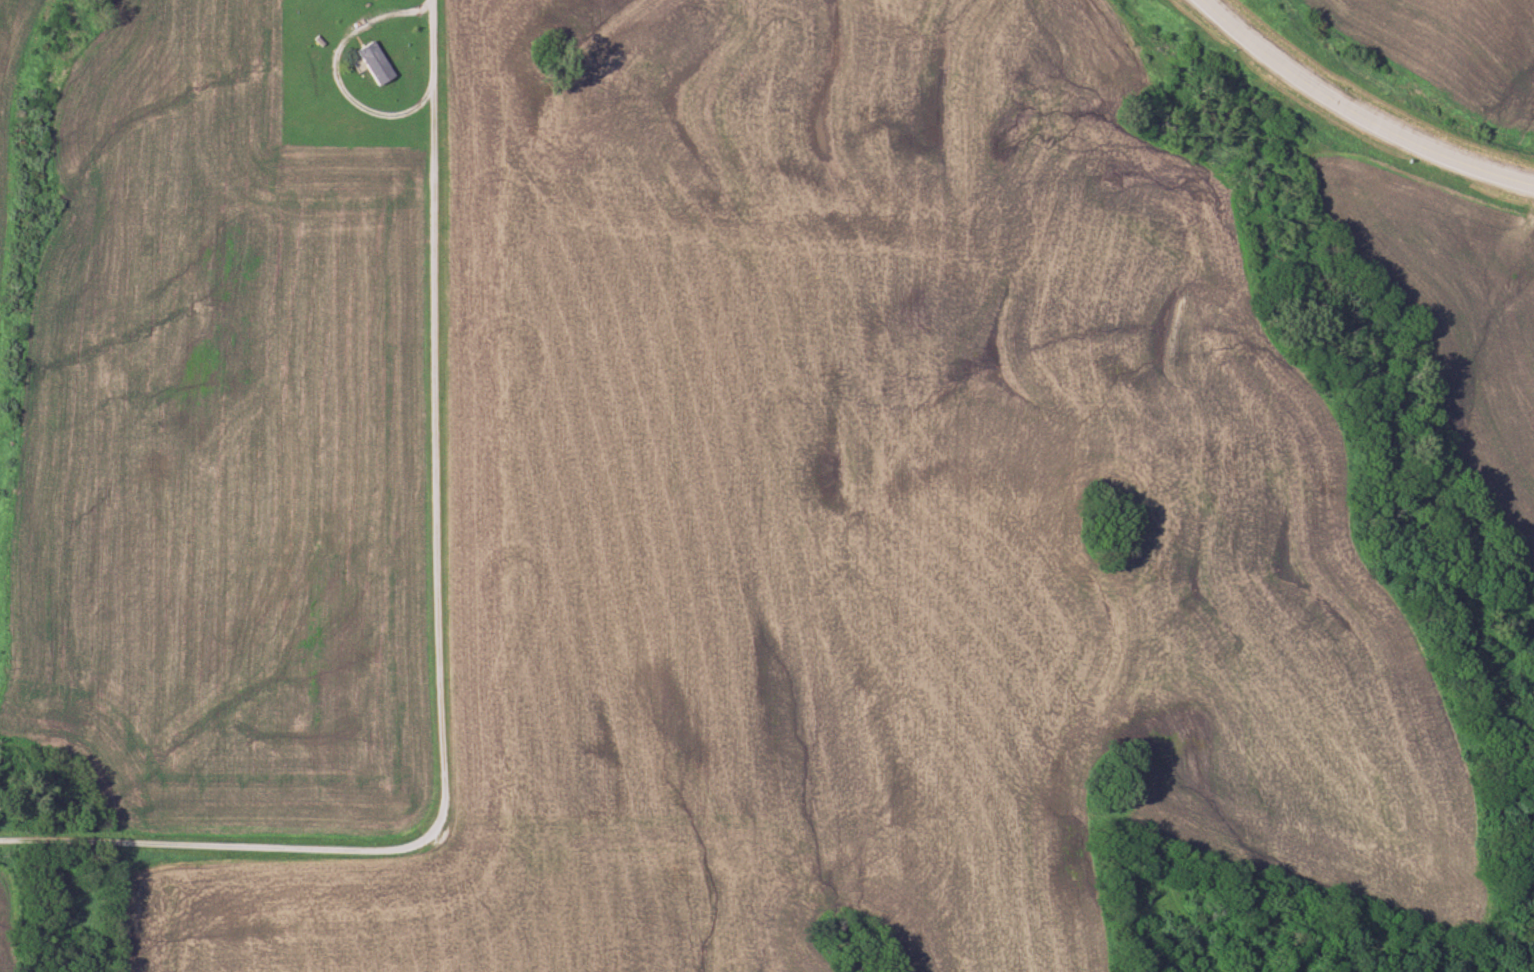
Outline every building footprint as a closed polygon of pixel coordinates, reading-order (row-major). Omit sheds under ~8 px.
[(351,49),(370,86),(387,77),(368,40),(351,49)]
